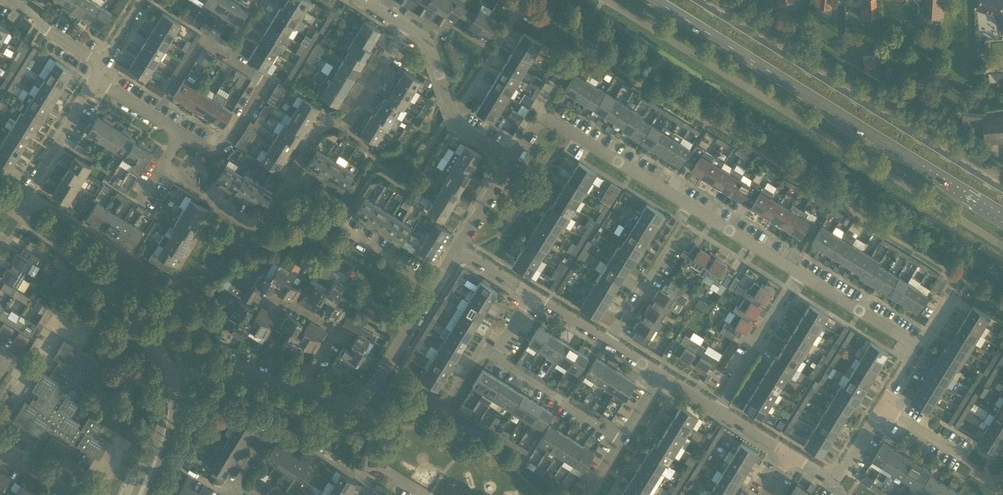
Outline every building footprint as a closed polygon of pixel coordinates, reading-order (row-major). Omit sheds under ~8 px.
[(71,11),(77,0),(65,0),(63,2),(62,5),(71,11)] [(71,11),(80,17),(91,0),(77,0),(71,11)] [(80,17),(90,23),(101,6),(91,0),(80,17)] [(204,3),(212,8),(217,0),(205,0),(204,3)] [(221,14),(229,0),(217,0),(212,8),(221,14)] [(221,14),(230,19),(241,1),(238,0),(229,0),(221,14)] [(283,8),(300,19),(306,10),(289,0),(288,0),(283,8)] [(306,10),(311,1),(309,0),(289,0),(306,10)] [(445,14),(453,0),(441,0),(436,8),(445,14)] [(458,14),(468,20),(473,13),(463,6),(464,4),(459,0),(453,0),(445,14),(454,20),(458,14)] [(507,8),(510,3),(506,0),(498,0),(497,2),(507,8)] [(813,8),(821,9),(821,14),(827,15),(827,10),(828,10),(829,0),(814,0),(813,8)] [(868,18),(878,17),(877,0),(867,0),(868,18)] [(923,15),(942,17),(943,0),(924,0),(923,15)] [(999,27),(1002,27),(1002,0),(980,0),(977,9),(997,15),(999,27)] [(250,7),(241,1),(230,19),(239,25),(250,7)] [(111,12),(101,6),(90,23),(100,29),(111,12)] [(295,28),(300,19),(283,8),(280,7),(275,16),(295,28)] [(472,31),(477,34),(488,15),(479,9),(476,14),(473,13),(468,20),(471,22),(469,25),(473,29),(472,31)] [(158,22),(175,33),(181,24),(163,13),(158,22)] [(325,23),(328,25),(334,16),(330,14),(325,23)] [(488,37),(498,21),(488,15),(477,34),(481,37),(483,34),(488,37)] [(275,16),(270,24),(287,35),(292,27),(294,28),(295,28),(275,16)] [(194,19),(191,24),(197,28),(200,23),(194,19)] [(360,29),(358,28),(357,29),(375,40),(381,31),(365,21),(360,29)] [(152,31),(170,42),(175,33),(158,22),(152,31)] [(319,31),(323,34),(328,25),(325,23),(319,31)] [(282,44),(287,35),(270,24),(264,33),(282,44)] [(2,40),(8,31),(0,26),(0,39),(2,40)] [(201,26),(199,29),(208,35),(210,31),(201,26)] [(316,29),(311,38),(314,40),(319,31),(316,29)] [(375,40),(357,29),(356,31),(358,31),(353,39),(369,49),(375,40)] [(147,39),(165,50),(170,42),(152,31),(147,39)] [(210,31),(208,35),(216,40),(218,37),(210,31)] [(524,32),(518,41),(536,52),(541,43),(524,32)] [(276,53),(282,44),(264,33),(259,42),(276,53)] [(192,43),(195,45),(200,36),(197,34),(192,43)] [(218,37),(216,40),(225,46),(228,42),(218,37)] [(314,40),(311,38),(305,47),(308,49),(314,40)] [(141,48),(159,59),(165,50),(147,39),(141,48)] [(364,58),(369,49),(353,39),(347,49),(349,50),(350,50),(366,60),(366,59),(364,58)] [(17,49),(19,51),(25,54),(31,45),(22,40),(17,49)] [(195,45),(192,43),(187,40),(182,49),(186,51),(190,53),(195,45)] [(518,41),(513,50),(531,61),(536,52),(518,41)] [(259,42),(253,51),(271,62),(276,53),(259,42)] [(320,56),(325,47),(317,42),(312,51),(320,56)] [(28,56),(31,58),(37,49),(33,47),(28,56)] [(305,47),(300,56),(303,57),(308,49),(305,47)] [(136,56),(154,68),(159,59),(141,48),(136,56)] [(350,50),(349,50),(344,59),(360,69),(366,60),(350,50)] [(531,61),(513,50),(508,59),(525,70),(531,61)] [(13,59),(20,63),(25,54),(19,51),(13,59)] [(190,53),(186,51),(181,60),(184,62),(190,53)] [(266,71),(271,62),(253,51),(248,60),(266,71)] [(206,66),(213,56),(207,52),(201,63),(206,66)] [(311,52),(306,61),(311,64),(317,55),(311,52)] [(557,53),(552,62),(556,64),(561,56),(557,53)] [(31,58),(28,56),(22,65),(26,67),(31,58)] [(154,68),(136,56),(128,69),(137,75),(140,71),(148,76),(154,68)] [(304,58),(303,57),(300,56),(295,64),(298,66),(304,58)] [(8,68),(11,70),(14,72),(20,63),(13,59),(8,68)] [(344,59),(339,67),(338,68),(354,78),(360,69),(344,59)] [(508,59),(502,67),(520,78),(525,70),(508,59)] [(175,69),(179,71),(184,62),(181,60),(175,69)] [(56,61),(50,70),(68,81),(73,72),(56,61)] [(305,64),(301,70),(308,76),(313,69),(314,67),(306,62),(305,64)] [(332,78),(349,88),(354,78),(338,68),(339,67),(337,66),(336,68),(334,67),(325,62),(320,70),(327,74),(332,77),(332,78)] [(552,62),(547,71),(550,73),(556,64),(552,62)] [(295,64),(290,73),(293,75),(298,66),(295,64)] [(998,81),(998,85),(1002,84),(1002,71),(1002,64),(977,67),(978,74),(989,72),(990,82),(998,81)] [(17,73),(20,75),(26,67),(22,65),(17,73)] [(514,87),(519,90),(524,81),(520,78),(502,67),(497,76),(514,87)] [(179,71),(175,69),(170,77),(173,80),(179,71)] [(398,80),(414,91),(420,81),(402,69),(399,74),(401,76),(398,80)] [(6,78),(9,80),(14,72),(11,70),(6,78)] [(50,70),(45,78),(62,89),(68,81),(50,70)] [(140,71),(137,75),(146,80),(148,76),(140,71)] [(547,71),(541,79),(545,82),(550,73),(547,71)] [(12,82),(15,84),(20,75),(17,73),(12,82)] [(239,77),(235,84),(240,88),(247,77),(241,73),(239,77)] [(293,75),(290,73),(284,82),(288,84),(293,75)] [(328,85),(327,86),(343,97),(349,88),(332,78),(332,77),(327,74),(322,82),(324,83),(326,84),(328,85)] [(585,80),(575,74),(565,90),(575,97),(585,80)] [(536,88),(540,91),(545,82),(541,79),(541,80),(535,75),(529,84),(536,88)] [(492,85),(509,96),(514,87),(497,76),(492,85)] [(0,87),(3,89),(9,80),(6,78),(0,87)] [(57,98),(62,89),(45,78),(39,87),(57,98)] [(184,79),(173,97),(177,99),(178,98),(183,102),(194,85),(184,79)] [(414,91),(398,80),(395,85),(393,83),(390,88),(409,100),(414,91)] [(585,80),(575,97),(585,103),(595,86),(585,80)] [(6,90),(10,92),(15,84),(12,82),(6,90)] [(276,86),(273,92),(281,97),(287,88),(278,83),(276,86)] [(343,97),(327,86),(328,85),(326,84),(325,87),(326,88),(321,96),(337,106),(343,97)] [(195,85),(194,85),(183,102),(183,103),(187,105),(187,104),(193,108),(202,93),(193,87),(195,85)] [(504,104),(509,96),(492,85),(486,94),(504,104)] [(595,86),(585,103),(594,109),(605,92),(595,86)] [(51,107),(57,98),(39,87),(34,96),(51,107)] [(401,108),(403,109),(409,100),(390,88),(387,92),(390,94),(387,98),(401,108)] [(536,88),(530,97),(534,99),(540,91),(536,88)] [(8,104),(9,104),(4,101),(10,92),(6,90),(0,100),(8,104)] [(209,119),(212,121),(222,105),(227,98),(217,91),(212,99),(202,115),(203,115),(203,114),(209,118),(209,119)] [(23,101),(29,104),(46,115),(51,107),(34,96),(28,92),(23,101)] [(267,101),(270,103),(275,107),(276,106),(277,107),(283,98),(281,97),(273,92),(267,101)] [(604,115),(614,98),(605,92),(594,109),(604,115)] [(202,93),(193,108),(193,109),(202,115),(212,99),(202,93)] [(519,102),(525,106),(529,108),(534,99),(530,97),(525,93),(519,102)] [(486,94),(481,102),(499,113),(504,104),(486,94)] [(651,101),(642,96),(640,99),(649,105),(651,101)] [(377,105),(396,117),(401,108),(387,98),(385,97),(382,102),(380,100),(377,105)] [(297,107),(313,117),(316,113),(319,114),(322,109),(303,98),(297,107)] [(614,121),(624,104),(614,98),(604,115),(614,121)] [(0,108),(5,111),(8,104),(0,100),(0,108)] [(659,111),(661,107),(651,101),(649,105),(656,109),(655,111),(658,113),(659,111)] [(498,113),(499,113),(481,102),(475,111),(498,125),(503,116),(498,113)] [(21,112),(41,124),(46,115),(29,104),(24,113),(21,111),(21,112)] [(624,104),(614,121),(623,126),(621,129),(621,130),(634,110),(624,104)] [(222,105),(212,121),(213,121),(213,120),(219,124),(218,125),(222,127),(232,112),(222,105)] [(388,125),(387,125),(390,126),(396,117),(377,105),(374,110),(376,111),(374,115),(388,125)] [(523,117),(529,108),(525,106),(520,114),(523,117)] [(292,117),(310,128),(313,124),(311,122),(313,117),(297,107),(292,117)] [(661,107),(659,111),(668,117),(669,117),(671,113),(661,107)] [(507,119),(513,122),(518,125),(523,117),(520,114),(512,110),(507,119)] [(634,110),(621,130),(630,135),(642,115),(634,110)] [(983,113),(986,143),(1002,142),(1002,110),(983,113)] [(964,111),(962,125),(983,127),(984,123),(983,113),(964,111)] [(21,112),(15,121),(35,133),(41,124),(21,112)] [(669,117),(668,117),(678,123),(680,119),(671,113),(669,117)] [(382,134),(387,125),(388,125),(374,115),(372,114),(369,119),(366,118),(364,122),(382,134)] [(642,115),(630,135),(640,141),(650,124),(641,118),(643,115),(642,115)] [(97,117),(93,125),(89,123),(84,131),(97,139),(109,120),(104,117),(102,120),(97,117)] [(286,126),(302,136),(305,131),(307,133),(310,128),(292,117),(286,125),(286,126)] [(678,123),(688,129),(690,125),(680,119),(678,123)] [(97,139),(106,145),(116,128),(112,126),(113,123),(109,120),(97,139)] [(10,129),(28,140),(33,132),(35,133),(15,121),(10,129)] [(382,134),(364,122),(361,127),(363,128),(360,133),(362,134),(375,142),(376,143),(382,134)] [(513,122),(508,131),(513,134),(518,125),(513,122)] [(278,134),(297,145),(300,141),(297,139),(300,135),(302,136),(286,126),(286,125),(284,124),(278,134)] [(640,141),(650,147),(660,130),(650,124),(640,141)] [(690,125),(688,129),(698,135),(700,131),(690,125)] [(257,133),(247,127),(241,136),(250,142),(251,142),(257,133)] [(115,150),(127,132),(122,129),(121,131),(116,128),(106,145),(115,150)] [(10,129),(5,138),(23,149),(28,140),(10,129)] [(659,153),(670,136),(660,130),(650,147),(659,153)] [(134,142),(135,140),(130,137),(131,134),(127,132),(115,150),(124,156),(134,142)] [(446,144),(453,135),(449,133),(443,142),(446,144)] [(297,145),(278,134),(272,143),(289,153),(291,148),(294,150),(297,145)] [(372,146),(375,142),(362,134),(360,138),(372,146)] [(249,154),(253,148),(248,145),(250,142),(241,136),(235,146),(249,154)] [(669,159),(680,142),(670,136),(659,153),(669,159)] [(0,145),(0,147),(17,157),(23,149),(5,138),(0,145)] [(124,156),(123,158),(133,164),(144,145),(139,143),(138,145),(134,142),(124,156)] [(680,142),(669,159),(679,165),(690,148),(680,142)] [(90,151),(77,143),(74,149),(86,157),(90,151)] [(289,153),(272,143),(267,152),(286,163),(288,159),(286,157),(289,153)] [(138,177),(152,153),(147,150),(148,148),(144,145),(133,164),(128,171),(138,177)] [(459,154),(476,165),(481,155),(465,145),(460,154),(459,154)] [(701,177),(713,156),(696,145),(687,159),(695,164),(691,171),(695,173),(701,176),(701,177)] [(17,157),(0,147),(0,158),(12,166),(17,157)] [(316,171),(326,155),(317,150),(305,168),(311,171),(312,169),(316,171)] [(90,151),(86,157),(92,160),(94,156),(91,154),(92,152),(90,151)] [(470,174),(476,165),(459,154),(460,154),(454,151),(448,160),(470,174)] [(267,152),(261,162),(277,172),(280,167),(283,168),(286,163),(267,152)] [(335,161),(326,155),(316,171),(319,174),(318,176),(324,179),(335,161)] [(484,156),(482,160),(489,165),(491,161),(484,156)] [(723,162),(713,156),(701,177),(705,179),(711,182),(710,183),(711,183),(723,162)] [(69,166),(88,178),(89,177),(86,175),(91,166),(75,157),(69,166)] [(12,166),(0,158),(0,171),(6,175),(12,166)] [(448,173),(464,183),(470,174),(448,160),(442,169),(448,173)] [(331,181),(334,183),(344,167),(335,161),(324,179),(330,183),(331,181)] [(579,162),(573,171),(591,182),(596,173),(579,162)] [(733,168),(723,162),(711,183),(720,189),(729,174),(733,168)] [(221,185),(225,187),(235,170),(226,165),(214,183),(220,186),(221,185)] [(64,175),(80,185),(84,177),(88,179),(88,178),(69,166),(64,175)] [(344,167),(334,183),(338,185),(337,187),(342,191),(353,173),(344,167)] [(743,174),(733,168),(729,174),(720,189),(721,189),(727,192),(726,193),(730,195),(742,174),(743,174)] [(235,170),(225,187),(228,189),(227,191),(233,195),(235,192),(234,191),(244,176),(235,170)] [(573,171),(568,180),(585,191),(591,182),(573,171)] [(464,183),(448,173),(443,181),(440,178),(439,181),(442,183),(443,182),(445,184),(459,192),(459,191),(464,183)] [(244,174),(244,176),(234,191),(235,192),(238,194),(237,195),(242,199),(254,180),(244,174)] [(753,181),(742,174),(730,195),(731,195),(737,198),(736,199),(740,201),(745,194),(750,197),(756,186),(758,183),(754,180),(753,181)] [(64,175),(58,184),(77,196),(78,195),(75,193),(80,185),(64,175)] [(250,200),(253,203),(263,186),(254,180),(242,199),(248,202),(250,200)] [(585,191),(568,180),(562,189),(580,200),(585,191)] [(77,196),(58,184),(52,194),(68,204),(73,196),(76,198),(77,196)] [(459,192),(445,184),(439,193),(455,203),(461,193),(459,191),(459,192)] [(263,186),(253,203),(257,205),(255,207),(261,210),(272,192),(263,186)] [(612,195),(615,197),(621,188),(617,186),(612,195)] [(760,213),(769,198),(772,193),(762,187),(761,189),(756,186),(750,197),(755,200),(750,207),(754,210),(754,209),(760,213)] [(562,189),(557,197),(575,208),(580,200),(562,189)] [(455,203),(439,193),(434,201),(431,198),(430,200),(449,212),(455,203)] [(606,204),(610,206),(615,197),(612,195),(606,204)] [(199,200),(192,196),(184,208),(201,218),(203,214),(206,215),(209,211),(197,203),(199,200)] [(575,208),(557,197),(552,206),(550,204),(549,205),(569,217),(575,208)] [(360,218),(364,220),(374,204),(364,198),(353,216),(359,220),(360,218)] [(770,219),(779,204),(769,198),(760,213),(764,216),(764,215),(770,219)] [(449,212),(430,200),(429,201),(433,203),(428,211),(443,221),(449,212)] [(105,208),(96,202),(86,219),(91,222),(89,224),(94,227),(105,208)] [(366,224),(371,228),(383,209),(374,204),(364,220),(367,222),(366,224)] [(606,204),(601,212),(605,215),(610,206),(606,204)] [(641,213),(659,224),(664,215),(646,204),(641,213)] [(789,210),(779,204),(770,219),(780,225),(789,210)] [(793,204),(789,210),(780,225),(780,226),(780,225),(786,229),(789,231),(799,215),(802,210),(793,204)] [(549,205),(544,213),(562,224),(561,225),(564,226),(569,217),(549,205)] [(105,208),(94,227),(99,230),(100,228),(105,230),(115,214),(105,208)] [(184,208),(179,218),(197,229),(200,225),(198,223),(201,218),(184,208)] [(383,209),(371,228),(377,231),(378,229),(382,231),(392,215),(383,209)] [(802,210),(799,215),(789,231),(790,232),(790,231),(796,235),(795,235),(799,238),(804,230),(809,234),(816,223),(806,217),(808,214),(802,210)] [(419,219),(416,224),(420,226),(423,221),(422,220),(425,214),(420,211),(416,217),(419,219)] [(636,211),(631,219),(636,222),(653,233),(659,224),(641,213),(641,214),(636,211)] [(605,215),(601,212),(595,221),(596,221),(599,223),(605,215)] [(562,224),(544,213),(539,222),(556,233),(561,225),(562,224)] [(115,214),(105,230),(109,233),(108,236),(112,238),(124,220),(115,214)] [(844,214),(841,220),(847,223),(850,218),(844,214)] [(390,239),(401,221),(392,215),(382,231),(385,234),(384,235),(390,239)] [(607,216),(601,225),(607,228),(612,220),(607,216)] [(194,234),(197,229),(179,218),(173,227),(175,229),(175,228),(189,237),(192,232),(194,234)] [(587,228),(590,230),(596,221),(595,221),(592,219),(587,228)] [(123,242),(133,226),(124,220),(112,238),(117,241),(118,239),(123,242)] [(399,245),(411,227),(401,221),(390,239),(391,237),(395,239),(393,241),(399,245)] [(551,242),(556,233),(539,222),(533,231),(551,242)] [(630,230),(648,241),(653,233),(636,222),(630,230)] [(436,223),(430,233),(448,244),(451,240),(448,238),(451,233),(436,223)] [(133,226),(123,242),(128,245),(126,247),(131,250),(143,232),(133,226)] [(811,243),(822,249),(832,232),(822,226),(811,243)] [(191,238),(189,237),(175,228),(175,229),(169,237),(188,249),(191,244),(188,243),(191,238)] [(581,237),(585,239),(590,230),(587,228),(581,237)] [(643,250),(648,241),(630,230),(625,239),(643,250)] [(545,250),(551,242),(533,231),(528,240),(545,250)] [(842,238),(832,232),(822,249),(831,255),(842,238)] [(831,255),(841,261),(852,244),(856,238),(846,232),(842,238),(831,255)] [(448,244),(430,233),(424,242),(439,252),(442,247),(445,249),(448,244)] [(164,246),(164,247),(180,257),(183,252),(185,254),(188,249),(169,237),(164,234),(158,243),(164,246)] [(576,245),(579,247),(585,239),(581,237),(576,245)] [(891,244),(882,238),(880,242),(889,247),(891,244)] [(637,259),(643,250),(625,239),(620,247),(618,246),(617,247),(637,259)] [(540,259),(545,250),(528,240),(522,248),(540,259)] [(582,249),(586,251),(591,242),(587,240),(582,249)] [(421,253),(436,263),(439,258),(437,256),(439,252),(424,242),(418,251),(415,249),(413,253),(418,257),(421,253)] [(861,250),(852,244),(841,261),(851,267),(861,250)] [(891,244),(889,247),(898,253),(901,250),(891,244)] [(570,254),(574,256),(579,247),(576,245),(571,253),(570,254)] [(158,256),(153,252),(148,259),(170,272),(173,266),(176,268),(179,263),(177,261),(180,257),(164,247),(158,256)] [(632,268),(637,259),(617,247),(612,256),(630,266),(632,268)] [(27,272),(33,263),(36,264),(40,258),(23,248),(20,254),(17,252),(11,263),(13,264),(14,264),(27,272)] [(540,259),(522,248),(517,257),(535,268),(540,259)] [(695,256),(689,253),(686,258),(684,261),(690,264),(699,270),(698,273),(703,276),(704,277),(714,260),(713,260),(708,257),(710,255),(700,248),(695,256)] [(577,257),(580,260),(586,251),(582,249),(577,257)] [(689,253),(683,249),(680,255),(686,258),(689,253)] [(858,276),(859,276),(871,256),(861,250),(851,267),(860,273),(858,276)] [(901,250),(898,253),(908,259),(910,256),(901,250)] [(565,262),(569,265),(574,256),(570,254),(565,262)] [(612,256),(607,264),(624,275),(630,266),(612,256)] [(880,262),(871,256),(859,276),(867,281),(878,264),(880,262)] [(910,256),(908,259),(918,265),(920,262),(910,256)] [(529,277),(535,268),(517,257),(512,266),(529,277)] [(580,260),(577,257),(571,266),(575,268),(580,260)] [(704,277),(703,276),(702,279),(711,285),(713,282),(719,286),(729,270),(724,267),(725,264),(715,258),(713,260),(714,260),(704,277)] [(284,280),(291,269),(280,262),(270,279),(269,279),(275,282),(280,286),(281,286),(284,280)] [(560,271),(564,273),(569,265),(565,262),(560,271)] [(920,262),(918,265),(927,271),(930,268),(920,262)] [(10,269),(8,268),(2,278),(24,291),(30,282),(26,280),(30,273),(27,272),(14,264),(13,264),(14,264),(10,269)] [(329,276),(333,267),(328,264),(324,273),(329,276)] [(624,275),(607,264),(601,273),(619,284),(624,275)] [(867,281),(877,287),(888,270),(878,264),(867,281)] [(575,268),(571,266),(566,275),(570,277),(575,268)] [(463,268),(456,279),(459,281),(462,284),(470,272),(463,268)] [(937,277),(939,274),(930,268),(927,271),(937,277)] [(284,280),(291,285),(298,273),(291,269),(284,280)] [(888,270),(877,287),(887,293),(898,276),(888,270)] [(554,280),(558,282),(564,273),(560,271),(554,280)] [(269,293),(275,282),(269,279),(270,279),(258,272),(252,282),(250,281),(247,287),(256,293),(260,287),(269,293)] [(321,273),(319,277),(327,283),(331,285),(334,280),(321,273)] [(614,292),(619,284),(601,273),(596,281),(614,292)] [(65,278),(60,275),(53,286),(58,289),(65,278)] [(570,277),(566,275),(561,284),(564,286),(570,277)] [(898,276),(887,293),(897,299),(907,282),(898,276)] [(733,291),(740,280),(735,277),(728,288),(733,291)] [(315,299),(309,309),(315,312),(324,297),(327,292),(329,289),(312,278),(310,282),(303,292),(309,296),(315,299)] [(451,290),(453,291),(459,281),(456,279),(450,289),(451,290)] [(281,286),(280,286),(277,291),(294,302),(301,291),(291,285),(284,280),(281,286)] [(324,297),(329,301),(329,300),(334,303),(345,287),(334,280),(331,285),(329,289),(327,292),(324,297)] [(553,291),(558,282),(554,280),(549,288),(553,291)] [(480,281),(474,291),(491,302),(497,292),(480,281)] [(608,301),(614,292),(596,281),(591,290),(608,301)] [(653,298),(655,300),(669,308),(675,299),(683,304),(687,297),(678,292),(681,287),(671,281),(668,286),(665,284),(661,290),(659,288),(653,298)] [(16,290),(4,282),(1,288),(12,295),(16,290)] [(764,302),(765,299),(770,292),(754,282),(748,291),(745,290),(741,296),(744,298),(744,297),(758,306),(761,300),(764,302)] [(907,282),(897,299),(906,305),(917,288),(907,282)] [(228,289),(238,296),(241,290),(231,284),(228,289)] [(559,294),(564,286),(561,284),(555,292),(559,294)] [(247,287),(243,292),(253,298),(256,293),(247,287)] [(927,295),(917,288),(906,305),(916,312),(927,295)] [(450,289),(444,299),(447,301),(453,291),(451,290),(450,289)] [(608,301),(591,290),(585,299),(603,310),(608,301)] [(47,291),(43,297),(50,301),(51,301),(54,295),(47,291)] [(491,302),(474,291),(468,301),(485,311),(491,302)] [(250,303),(253,298),(243,292),(240,297),(250,303)] [(303,292),(298,302),(303,305),(309,296),(303,292)] [(22,293),(19,299),(26,304),(30,298),(22,293)] [(722,293),(717,300),(723,304),(728,297),(722,293)] [(309,296),(303,305),(309,309),(315,299),(309,296)] [(748,321),(752,316),(754,317),(761,307),(758,306),(744,297),(744,298),(739,307),(736,305),(732,311),(735,313),(748,321)] [(695,305),(701,308),(705,302),(699,298),(695,305)] [(253,309),(248,306),(237,299),(226,316),(238,323),(242,317),(247,319),(253,309)] [(437,309),(441,311),(447,301),(444,299),(437,309)] [(598,319),(603,310),(585,299),(580,308),(598,319)] [(329,300),(329,301),(322,311),(340,321),(346,311),(334,303),(329,300)] [(643,314),(646,315),(659,323),(665,314),(668,316),(672,309),(669,308),(655,300),(652,305),(650,303),(643,314)] [(39,301),(34,310),(43,315),(48,306),(39,301)] [(468,301),(462,310),(479,321),(485,311),(468,301)] [(822,325),(827,316),(810,305),(804,314),(822,325)] [(968,315),(986,326),(991,317),(973,306),(968,315)] [(255,317),(261,320),(267,311),(261,308),(255,317)] [(435,321),(441,311),(437,309),(431,319),(435,321)] [(3,310),(1,312),(2,313),(0,315),(0,334),(7,338),(9,336),(17,322),(8,316),(9,314),(3,310)] [(479,321),(462,310),(456,320),(473,331),(479,321)] [(267,324),(272,314),(267,311),(261,320),(267,324)] [(276,328),(287,335),(290,331),(296,334),(296,333),(302,323),(285,313),(276,328)] [(742,331),(744,332),(745,333),(751,323),(748,321),(735,313),(729,322),(726,320),(723,327),(739,337),(742,331)] [(249,328),(249,329),(266,338),(278,318),(272,314),(267,324),(261,320),(255,317),(252,322),(252,323),(249,328)] [(799,322),(816,333),(822,325),(804,314),(799,322)] [(662,325),(659,323),(646,315),(643,320),(640,319),(634,329),(636,331),(632,338),(645,346),(656,329),(658,331),(662,325)] [(980,334),(986,326),(968,315),(962,324),(980,334)] [(347,316),(342,323),(341,326),(346,329),(352,319),(347,316)] [(231,334),(242,340),(249,329),(249,328),(252,323),(252,322),(247,319),(242,317),(238,323),(231,334)] [(18,319),(17,322),(9,336),(14,339),(12,341),(23,348),(36,326),(27,320),(25,323),(18,319)] [(352,319),(346,329),(351,332),(357,322),(352,319)] [(429,330),(435,321),(431,319),(425,328),(429,330)] [(467,341),(473,331),(456,320),(450,330),(467,341)] [(310,322),(304,331),(310,335),(316,325),(310,322)] [(357,322),(351,332),(356,336),(351,344),(356,348),(357,348),(362,351),(372,334),(362,328),(363,326),(357,322)] [(793,331),(811,342),(816,333),(799,322),(793,331)] [(962,324),(957,332),(975,343),(980,334),(962,324)] [(316,325),(310,335),(316,338),(322,329),(316,325)] [(538,350),(549,333),(539,326),(528,343),(538,350)] [(844,326),(839,335),(842,337),(848,329),(844,326)] [(423,340),(429,330),(425,328),(419,338),(423,340)] [(327,332),(322,329),(316,338),(310,335),(304,331),(301,337),(298,342),(299,342),(314,352),(327,332)] [(461,350),(467,341),(450,330),(444,340),(461,350)] [(850,330),(845,339),(848,341),(854,332),(850,330)] [(290,331),(287,335),(280,347),(291,354),(299,342),(298,342),(301,337),(296,333),(296,334),(290,331)] [(788,340),(806,350),(811,342),(793,331),(788,340)] [(957,332),(952,341),(970,352),(975,343),(957,332)] [(538,350),(548,356),(559,339),(549,333),(538,350)] [(679,357),(689,363),(690,361),(700,344),(685,335),(682,338),(677,335),(671,346),(676,349),(675,351),(680,354),(679,357)] [(842,337),(839,335),(834,344),(837,346),(842,337)] [(417,350),(423,340),(419,338),(413,348),(417,350)] [(559,339),(548,356),(558,361),(568,345),(559,339)] [(843,350),(848,341),(845,339),(840,348),(843,350)] [(95,359),(91,356),(64,340),(53,357),(61,362),(58,367),(56,365),(50,376),(43,372),(32,390),(40,395),(33,406),(25,401),(13,421),(39,437),(35,445),(62,461),(68,452),(75,457),(73,461),(86,470),(95,456),(99,459),(107,445),(94,437),(102,424),(89,415),(83,424),(71,417),(79,404),(75,401),(83,388),(79,385),(95,359)] [(455,360),(461,350),(444,340),(438,350),(455,360)] [(783,348),(801,359),(806,350),(788,340),(783,348)] [(947,349),(964,360),(970,352),(952,341),(947,349)] [(870,342),(865,351),(882,362),(888,353),(870,342)] [(705,351),(706,348),(700,344),(690,361),(695,364),(694,366),(697,368),(704,373),(707,367),(713,370),(719,360),(705,351)] [(834,344),(828,353),(831,355),(837,346),(834,344)] [(558,361),(567,367),(578,351),(568,345),(558,361)] [(994,355),(998,357),(1002,348),(999,346),(994,355)] [(354,353),(353,353),(343,347),(332,364),(343,370),(350,359),(350,358),(354,353)] [(350,358),(350,359),(367,369),(374,358),(362,351),(357,348),(356,348),(353,353),(354,353),(350,358)] [(411,359),(417,350),(413,348),(407,357),(411,359)] [(778,357),(795,368),(801,359),(783,348),(778,357)] [(840,348),(834,356),(837,358),(843,350),(840,348)] [(945,348),(939,357),(959,369),(964,360),(947,349),(945,348)] [(449,370),(455,360),(438,350),(432,359),(449,370)] [(17,357),(22,360),(26,355),(20,351),(17,357)] [(567,367),(578,374),(588,357),(578,351),(567,367)] [(877,370),(882,362),(865,351),(859,360),(877,370)] [(831,355),(828,353),(826,356),(823,354),(820,359),(823,361),(826,363),(831,355)] [(770,364),(790,376),(795,368),(778,357),(775,355),(770,364)] [(994,355),(989,363),(992,365),(998,357),(994,355)] [(829,365),(832,367),(837,358),(834,356),(829,365)] [(401,367),(405,370),(411,359),(407,357),(401,367)] [(934,366),(951,376),(956,368),(959,370),(959,369),(939,357),(934,366)] [(585,375),(595,381),(606,364),(596,358),(585,375)] [(426,369),(443,380),(449,370),(432,359),(426,369)] [(820,359),(814,368),(818,370),(823,361),(820,359)] [(998,369),(1002,362),(1002,360),(1000,359),(995,367),(998,369)] [(872,379),(877,370),(859,360),(854,368),(872,379)] [(515,365),(525,372),(527,368),(517,362),(515,365)] [(983,373),(984,373),(987,375),(992,365),(989,363),(983,373)] [(595,381),(605,387),(616,370),(606,364),(595,381)] [(770,364),(765,373),(782,384),(787,376),(789,377),(790,376),(770,364)] [(826,376),(832,367),(829,365),(823,374),(826,376)] [(934,366),(928,374),(946,385),(951,376),(934,366)] [(995,367),(989,376),(993,378),(998,369),(995,367)] [(525,372),(534,377),(536,374),(527,368),(525,372)] [(809,376),(812,379),(818,370),(814,368),(809,376)] [(872,379),(854,368),(849,377),(866,388),(872,379)] [(329,369),(325,375),(330,378),(334,372),(329,369)] [(437,389),(443,380),(426,369),(420,379),(437,389)] [(482,392),(493,375),(483,369),(472,386),(482,392)] [(616,370),(605,387),(615,393),(625,376),(616,370)] [(975,379),(979,381),(984,373),(983,373),(980,371),(975,379)] [(759,382),(777,393),(782,384),(765,373),(759,382)] [(546,380),(536,374),(534,377),(544,383),(546,380)] [(821,385),(826,376),(823,374),(818,382),(816,380),(815,381),(821,385)] [(923,383),(940,394),(946,385),(928,374),(923,383)] [(493,375),(482,392),(492,398),(503,382),(493,375)] [(635,382),(625,376),(615,393),(625,399),(635,382)] [(987,387),(988,387),(993,378),(989,376),(984,385),(985,385),(987,387)] [(861,397),(866,388),(849,377),(843,385),(841,384),(841,385),(861,397)] [(979,381),(975,379),(969,388),(973,390),(979,381)] [(544,383),(554,389),(556,386),(546,380),(544,383)] [(810,389),(813,392),(814,390),(816,392),(821,385),(815,381),(810,389)] [(503,382),(492,398),(502,405),(512,388),(503,382)] [(759,382),(754,391),(771,402),(777,393),(759,382)] [(923,383),(917,392),(935,403),(940,394),(923,383)] [(981,383),(976,392),(979,394),(985,385),(984,385),(981,383)] [(855,406),(861,397),(841,385),(835,394),(853,405),(855,406)] [(554,389),(564,396),(566,392),(556,386),(554,389)] [(512,388),(502,405),(512,411),(522,394),(512,388)] [(973,390),(969,388),(964,396),(968,399),(973,390)] [(808,400),(813,392),(810,389),(805,398),(808,400)] [(748,399),(766,410),(771,402),(754,391),(748,399)] [(930,412),(935,403),(917,392),(912,401),(930,412)] [(976,392),(970,400),(974,402),(979,394),(976,392)] [(522,394),(512,411),(521,417),(532,400),(522,394)] [(848,413),(853,405),(835,394),(830,402),(848,413)] [(572,396),(570,400),(580,406),(582,403),(572,396)] [(968,399),(964,396),(961,402),(959,405),(963,407),(968,399)] [(805,398),(799,406),(803,408),(808,400),(805,398)] [(743,408),(761,419),(766,410),(748,399),(743,408)] [(532,400),(521,417),(531,423),(542,406),(532,400)] [(974,402),(970,400),(965,409),(968,411),(974,402)] [(843,422),(848,413),(830,402),(825,411),(843,422)] [(582,403),(580,406),(590,412),(592,409),(582,403)] [(959,405),(954,414),(957,416),(963,407),(959,405)] [(542,406),(531,423),(541,429),(552,412),(542,406)] [(681,406),(674,416),(692,427),(698,417),(681,406)] [(794,415),(797,417),(799,415),(802,417),(806,411),(803,409),(803,408),(799,406),(794,415)] [(1002,420),(1002,408),(1000,406),(994,415),(1002,420)] [(787,419),(791,413),(780,407),(777,413),(787,419)] [(459,408),(457,411),(467,418),(470,414),(459,408)] [(592,409),(590,412),(599,418),(601,414),(592,409)] [(968,411),(965,409),(960,418),(963,420),(964,417),(969,421),(973,414),(968,411)] [(837,430),(843,422),(825,411),(820,419),(837,430)] [(479,420),(470,414),(467,418),(477,424),(479,420)] [(601,414),(599,418),(609,424),(611,421),(601,414)] [(957,416),(954,414),(948,423),(951,425),(957,416)] [(792,426),(797,417),(794,415),(788,424),(792,426)] [(1002,432),(1002,420),(994,415),(989,424),(1002,432)] [(668,426),(686,437),(692,427),(674,416),(668,426)] [(260,436),(263,431),(241,418),(240,420),(235,417),(231,424),(236,427),(235,428),(250,438),(254,432),(260,436)] [(954,426),(958,428),(963,420),(960,418),(954,426)] [(820,419),(814,428),(832,439),(837,430),(820,419)] [(489,426),(479,420),(477,424),(487,430),(489,426)] [(788,424),(783,433),(786,435),(792,426),(788,424)] [(1001,443),(1002,441),(1002,432),(989,424),(984,432),(1001,443)] [(548,448),(559,430),(550,425),(539,443),(548,448)] [(489,426),(487,430),(496,436),(498,432),(489,426)] [(680,446),(686,437),(668,426),(662,435),(680,446)] [(721,426),(712,440),(716,442),(725,428),(721,426)] [(250,438),(235,428),(229,438),(250,451),(253,447),(247,443),(250,438)] [(827,448),(832,439),(814,428),(809,437),(827,448)] [(559,430),(548,448),(544,455),(552,460),(556,453),(567,436),(559,430)] [(498,432),(496,436),(506,442),(508,438),(498,432)] [(984,432),(978,442),(996,453),(1001,443),(984,432)] [(654,443),(674,456),(680,446),(662,435),(657,445),(654,443)] [(567,436),(556,453),(565,459),(576,441),(567,436)] [(803,446),(821,457),(827,448),(809,437),(803,446)] [(250,451),(229,438),(223,448),(238,457),(241,451),(248,455),(250,451)] [(508,438),(506,442),(516,448),(518,444),(508,438)] [(265,458),(275,464),(289,443),(285,440),(281,447),(275,443),(265,458)] [(710,452),(716,442),(712,440),(706,450),(710,452)] [(565,459),(574,464),(585,446),(576,441),(565,459)] [(873,459),(884,465),(894,449),(884,442),(873,459)] [(275,464),(285,470),(294,455),(289,452),(293,445),(289,443),(275,464)] [(668,464),(674,456),(654,443),(648,452),(668,464)] [(734,453),(751,464),(757,454),(740,443),(736,450),(733,447),(730,451),(734,453)] [(518,444),(516,448),(526,454),(528,451),(518,444)] [(585,446),(574,464),(583,470),(594,452),(585,446)] [(223,448),(217,457),(239,471),(241,467),(235,463),(238,457),(223,448)] [(884,465),(893,471),(904,455),(894,449),(884,465)] [(704,462),(710,452),(706,450),(700,460),(704,462)] [(285,470),(295,476),(308,455),(304,452),(300,459),(294,455),(285,470)] [(648,452),(642,462),(659,472),(665,463),(668,465),(668,464),(648,452)] [(728,463),(745,473),(751,464),(734,453),(728,463)] [(308,455),(295,476),(305,482),(313,469),(314,467),(308,464),(312,457),(308,455)] [(689,455),(685,462),(692,466),(696,459),(689,455)] [(893,471),(903,477),(913,461),(904,455),(893,471)] [(211,467),(226,477),(230,471),(236,475),(239,471),(217,457),(211,467)] [(700,460),(694,469),(698,472),(704,462),(700,460)] [(923,466),(913,461),(903,477),(912,483),(910,486),(911,486),(923,466)] [(653,482),(659,472),(642,462),(636,471),(653,482)] [(745,473),(728,463),(722,472),(739,483),(745,473)] [(688,465),(683,474),(686,476),(692,467),(688,465)] [(911,486),(919,492),(932,472),(923,466),(911,486)] [(698,472),(694,469),(688,478),(692,481),(698,472)] [(647,492),(653,482),(636,471),(630,481),(647,492)] [(9,478),(0,472),(0,492),(9,478)] [(317,475),(313,472),(309,479),(313,482),(317,475)] [(716,482),(733,492),(739,483),(722,472),(716,482)] [(925,494),(931,494),(940,481),(930,475),(932,472),(919,492),(925,494)] [(341,473),(335,483),(354,494),(357,494),(359,492),(353,488),(356,482),(341,473)] [(677,483),(681,485),(686,476),(683,474),(677,483)] [(62,480),(65,482),(68,484),(71,479),(65,475),(62,480)] [(193,488),(187,485),(191,478),(187,476),(175,494),(189,494),(193,488)] [(687,489),(692,481),(688,478),(683,487),(687,489)] [(863,478),(862,478),(860,481),(870,487),(872,484),(863,478)] [(624,491),(631,494),(646,494),(647,492),(630,481),(624,491)] [(940,481),(931,494),(945,494),(950,487),(940,481)] [(716,494),(732,494),(733,492),(716,482),(711,492),(716,494)] [(335,483),(329,493),(333,494),(354,494),(335,483)] [(671,493),(674,494),(675,494),(681,485),(677,483),(674,487),(670,485),(667,490),(671,493)] [(811,492),(815,486),(811,483),(807,489),(811,492)] [(872,484),(870,487),(879,493),(882,490),(872,484)] [(35,494),(21,485),(17,493),(10,489),(6,494),(34,494),(35,494)] [(189,494),(202,494),(207,488),(203,485),(199,492),(193,488),(189,494)] [(805,491),(796,486),(790,494),(803,494),(805,491)] [(959,493),(950,487),(945,494),(958,494),(959,493)]
